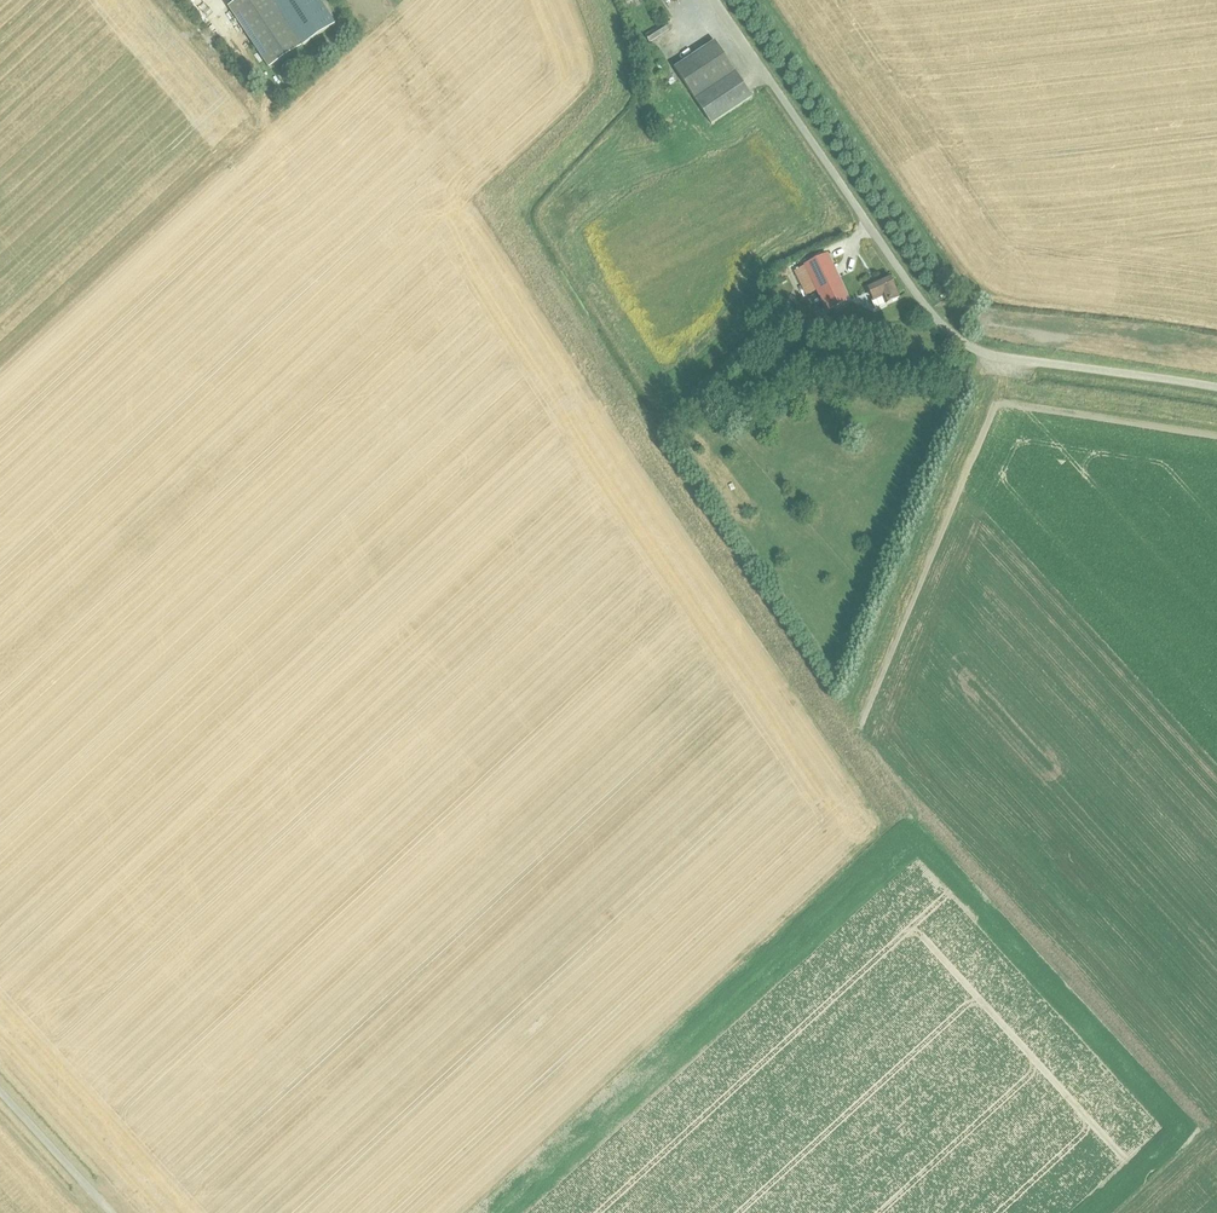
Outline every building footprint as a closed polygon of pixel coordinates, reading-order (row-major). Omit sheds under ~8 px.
[(272,0),(240,0),(229,8),(250,39),(269,68),(303,46),(272,0)] [(303,46),(336,24),(320,0),(272,0),(303,46)] [(649,43),(669,30),(665,24),(645,37),(649,43)] [(674,68),(693,96),(733,69),(714,41),(674,68)] [(733,69),(693,96),(711,124),(752,97),(733,69)] [(848,302),(827,257),(805,268),(826,312),(848,302)] [(867,288),(874,303),(872,304),(876,311),(900,300),(889,277),(867,288)]
